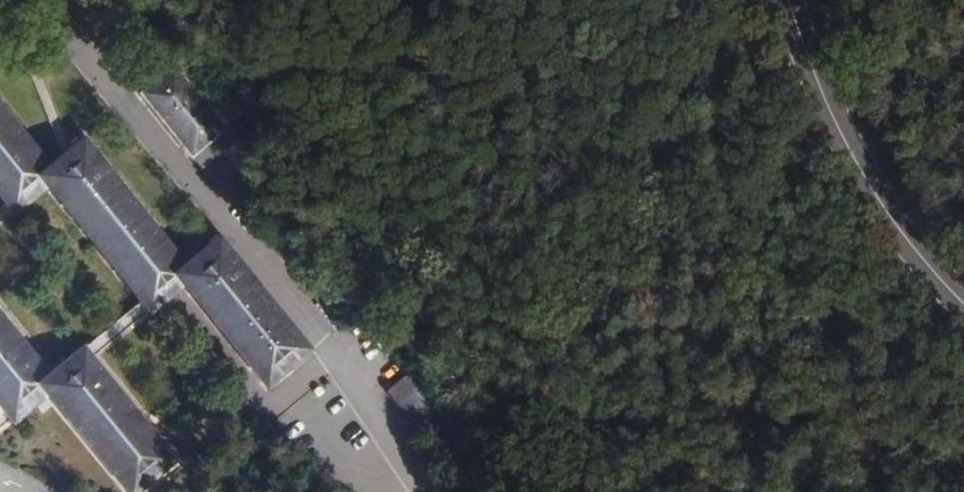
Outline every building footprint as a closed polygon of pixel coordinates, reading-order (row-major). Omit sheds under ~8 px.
[(140,94),(202,170),(235,143),(225,130),(236,121),(184,57),(140,94)] [(84,142),(48,170),(0,109),(0,194),(7,202),(0,207),(0,222),(47,184),(142,300),(48,376),(0,316),(0,405),(13,420),(46,393),(126,491),(131,491),(171,459),(90,358),(183,282),(264,383),(306,350),(218,240),(186,266),(84,142)] [(284,403),(277,395),(267,403),(232,362),(223,369),(265,418),(284,403)] [(386,391),(418,432),(437,417),(406,376),(386,391)]
